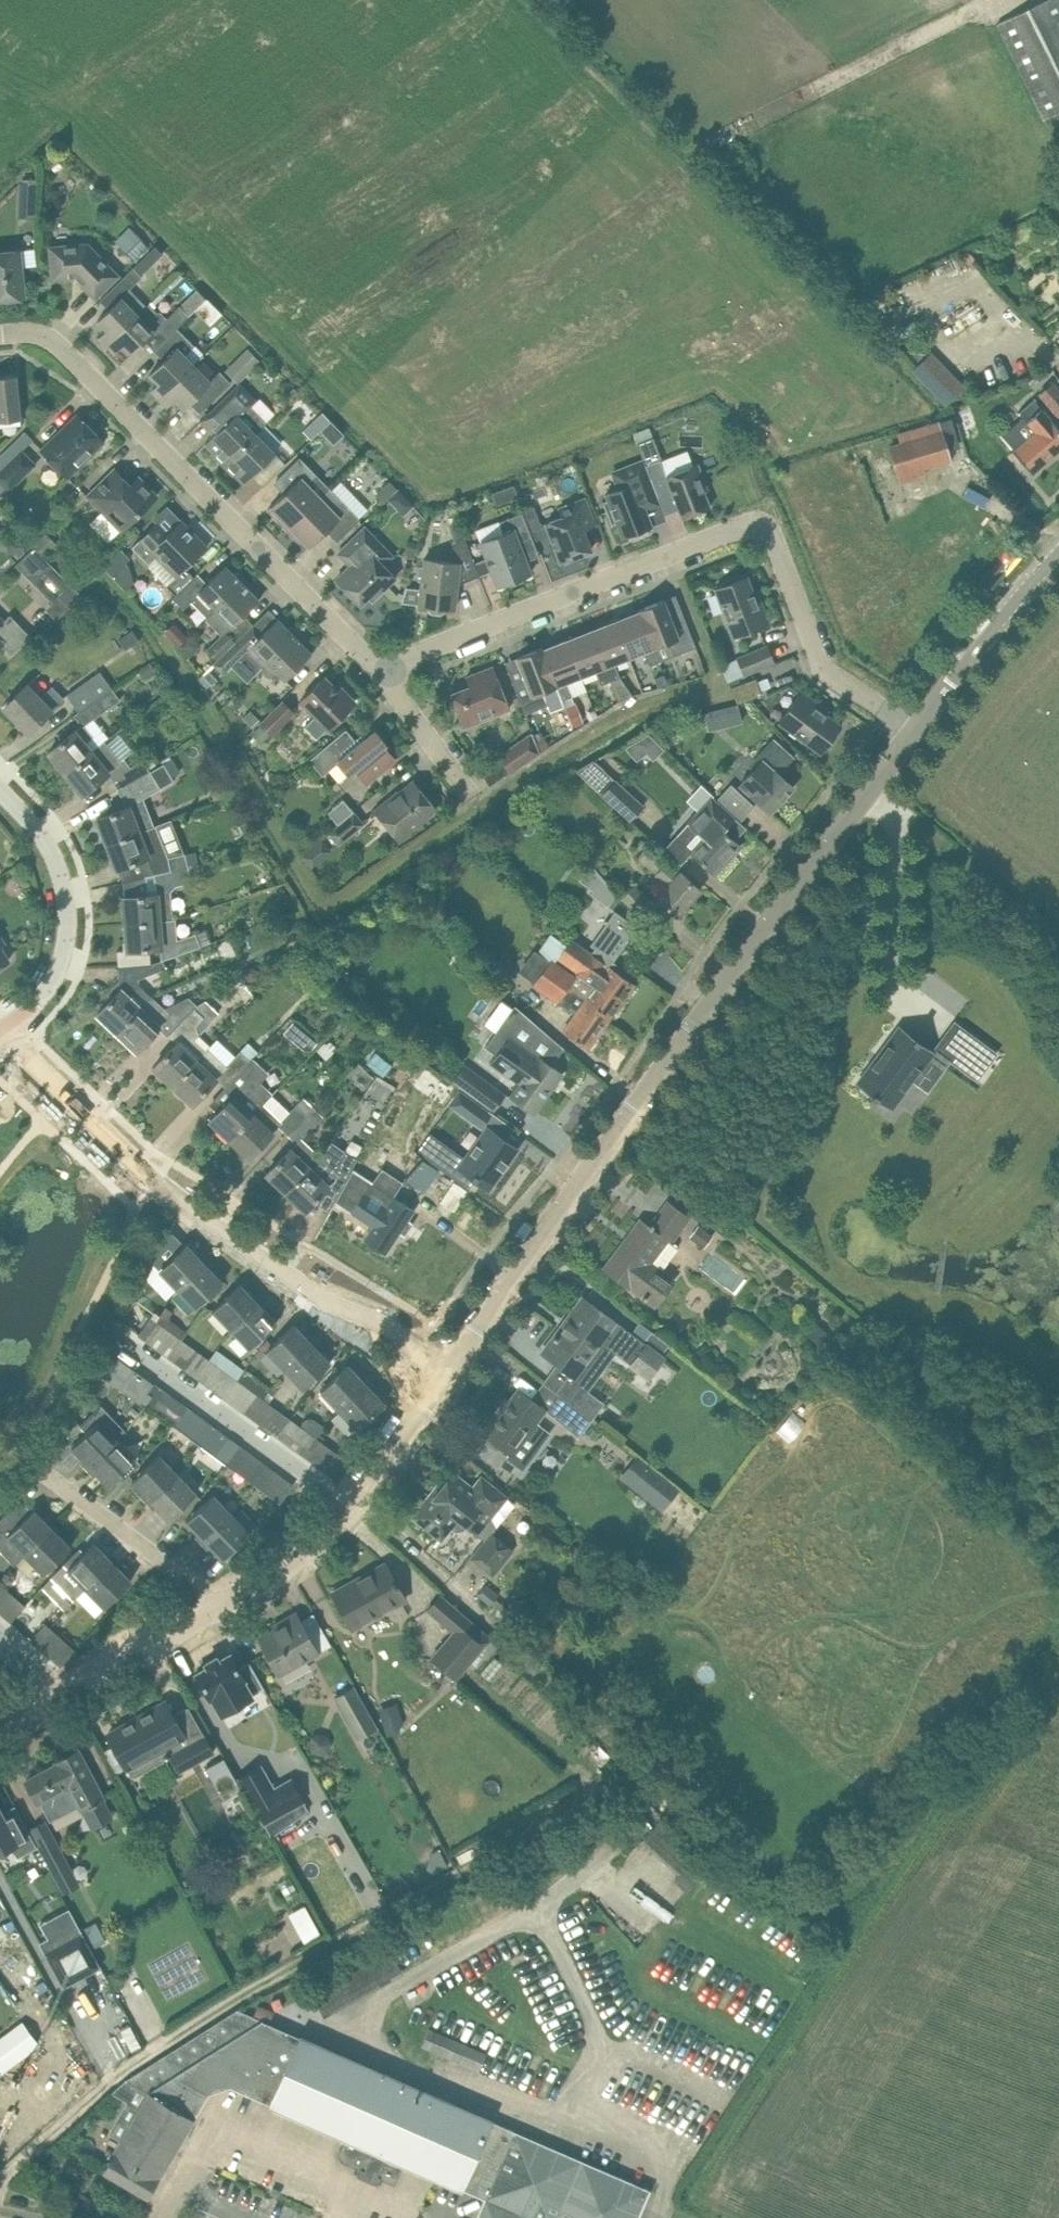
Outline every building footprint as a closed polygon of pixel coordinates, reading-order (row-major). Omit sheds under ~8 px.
[(1016,13),(995,24),(1041,119),(1052,114),(1058,128),(1058,0),(1043,0),(1016,13)] [(19,184),(18,217),(33,217),(34,184),(19,184)] [(149,247),(132,230),(118,244),(135,261),(149,247)] [(48,245),(49,258),(50,258),(52,279),(74,277),(74,275),(77,275),(84,282),(82,285),(95,298),(111,283),(120,274),(88,241),(48,245)] [(163,254),(155,246),(99,300),(109,309),(97,320),(106,330),(99,337),(107,345),(146,306),(137,297),(130,289),(142,276),(141,275),(163,254)] [(25,297),(20,250),(0,252),(0,300),(25,297)] [(179,306),(168,316),(161,309),(153,308),(148,304),(146,306),(107,345),(114,353),(122,345),(131,354),(146,339),(158,327),(168,337),(177,327),(189,316),(179,306)] [(177,327),(168,337),(154,350),(164,360),(150,374),(159,383),(154,388),(157,392),(155,394),(159,399),(194,365),(204,354),(195,345),(194,346),(177,327)] [(254,346),(230,366),(242,381),(266,361),(254,346)] [(934,348),(914,366),(945,401),(966,382),(934,348)] [(210,380),(194,365),(159,399),(163,402),(165,400),(169,404),(174,399),(183,408),(189,402),(200,413),(231,383),(219,371),(210,380)] [(21,418),(16,374),(0,376),(0,421),(21,418)] [(213,454),(223,465),(255,433),(240,417),(257,400),(240,382),(208,413),(218,424),(221,421),(225,424),(205,443),(215,453),(213,454)] [(1013,451),(1032,473),(1058,450),(1058,428),(1035,400),(1036,399),(1035,397),(1018,412),(1019,414),(1020,413),(1036,431),(1013,451)] [(339,441),(348,433),(330,412),(321,420),(339,441)] [(77,414),(66,425),(40,450),(67,478),(104,442),(77,414)] [(898,475),(950,459),(939,420),(897,432),(901,444),(889,447),(898,475)] [(21,450),(32,439),(25,432),(0,456),(0,470),(21,450)] [(275,453),(255,433),(223,465),(233,475),(234,474),(244,483),(275,453)] [(653,437),(637,443),(645,465),(650,477),(664,471),(666,471),(662,460),(653,437)] [(21,450),(0,470),(0,496),(7,489),(9,490),(35,464),(21,450)] [(271,506),(268,509),(279,519),(288,529),(320,497),(329,488),(318,476),(300,457),(292,464),(277,479),(287,490),(284,493),(271,506)] [(694,465),(666,476),(674,497),(676,501),(682,518),(710,507),(699,479),(703,478),(698,464),(694,465)] [(661,504),(650,477),(645,465),(614,476),(619,488),(605,493),(608,499),(602,501),(611,525),(613,525),(612,523),(617,522),(622,536),(629,534),(630,537),(629,537),(629,538),(648,531),(647,530),(646,530),(645,527),(651,525),(643,503),(657,498),(659,505),(661,504)] [(114,468),(99,484),(87,495),(121,530),(157,495),(139,476),(134,480),(131,478),(127,478),(125,480),(114,468)] [(320,497),(288,529),(300,541),(302,539),(310,547),(326,531),(337,542),(352,527),(360,520),(359,519),(368,509),(341,481),(332,490),(329,488),(320,497)] [(539,518),(547,540),(555,560),(559,558),(561,562),(591,550),(583,530),(595,525),(587,505),(585,498),(560,508),(561,511),(541,518),(541,517),(540,517),(539,518)] [(533,539),(525,518),(522,512),(476,530),(497,586),(531,573),(519,544),(533,539)] [(168,584),(177,593),(194,577),(185,568),(207,546),(181,520),(167,533),(157,523),(132,547),(143,559),(151,551),(176,577),(168,584)] [(364,527),(353,537),(338,553),(350,565),(336,579),(360,604),(368,596),(372,600),(395,577),(383,564),(392,555),(364,527)] [(406,587),(402,602),(418,604),(419,604),(419,605),(429,607),(429,610),(431,613),(441,614),(444,612),(444,608),(448,609),(454,610),(456,596),(457,584),(479,576),(474,562),(471,555),(464,536),(454,540),(453,541),(450,561),(424,558),(421,584),(421,589),(406,587)] [(35,547),(16,566),(27,577),(41,575),(52,565),(35,547)] [(107,570),(115,578),(121,573),(114,564),(107,570)] [(184,609),(191,602),(207,618),(246,579),(239,572),(236,576),(225,565),(207,583),(197,574),(194,577),(177,593),(172,598),(184,609)] [(715,588),(723,609),(734,637),(749,631),(769,624),(761,604),(758,605),(746,576),(740,579),(736,576),(723,581),(722,586),(715,588)] [(233,626),(244,615),(259,600),(249,589),(252,585),(246,579),(207,618),(223,633),(206,649),(217,660),(225,652),(235,641),(226,632),(233,626)] [(696,647),(692,636),(684,616),(672,621),(663,599),(638,609),(638,611),(654,647),(668,642),(673,656),(696,647)] [(654,647),(638,611),(615,621),(629,656),(644,650),(649,665),(659,662),(654,647)] [(4,644),(11,652),(10,653),(11,654),(30,635),(29,634),(28,636),(8,616),(2,622),(0,620),(0,647),(4,644)] [(260,669),(298,632),(292,625),(288,629),(277,618),(262,633),(253,624),(235,641),(225,652),(235,662),(244,653),(260,669)] [(591,630),(611,681),(618,701),(633,695),(620,677),(614,662),(629,656),(615,621),(591,630)] [(126,649),(139,639),(132,629),(118,639),(126,649)] [(601,684),(611,681),(591,630),(566,640),(580,675),(595,669),(601,684)] [(305,639),(298,632),(260,669),(269,678),(277,671),(285,679),(312,653),(301,642),(305,639)] [(185,639),(178,646),(189,657),(201,646),(190,635),(186,639),(185,639)] [(566,640),(543,649),(556,686),(562,700),(572,696),(586,690),(580,675),(566,640)] [(767,646),(747,654),(737,658),(744,675),(754,670),(774,661),(767,646)] [(525,678),(513,683),(521,703),(525,714),(547,705),(548,707),(563,702),(562,700),(556,686),(543,649),(542,647),(517,657),(525,678)] [(451,693),(462,722),(464,727),(500,713),(509,709),(492,666),(466,676),(468,681),(450,688),(451,692),(451,693)] [(67,694),(79,711),(112,688),(100,671),(67,694)] [(327,728),(340,716),(355,701),(341,687),(338,690),(325,676),(300,701),(315,716),(305,726),(316,738),(327,728)] [(731,687),(737,703),(761,694),(755,678),(731,687)] [(29,732),(44,716),(51,710),(63,698),(52,686),(39,698),(26,685),(4,706),(29,732)] [(79,711),(74,714),(82,725),(83,726),(94,718),(121,700),(112,688),(79,711)] [(801,691),(788,709),(779,721),(821,752),(825,747),(830,746),(837,736),(837,731),(841,725),(826,715),(828,711),(801,691)] [(259,722),(261,724),(255,731),(264,739),(270,733),(272,735),(294,713),(282,700),(259,722)] [(575,704),(565,707),(572,727),(583,723),(575,703),(575,704)] [(82,725),(48,752),(56,761),(57,760),(66,772),(91,752),(85,744),(92,738),(83,726),(82,725)] [(346,729),(329,743),(309,759),(323,775),(338,762),(348,775),(354,770),(366,784),(396,759),(384,745),(386,743),(375,730),(361,742),(357,738),(355,740),(346,729)] [(511,771),(540,752),(532,732),(500,755),(511,771)] [(91,752),(66,772),(76,784),(75,785),(82,794),(99,780),(109,773),(118,789),(126,784),(150,771),(148,768),(156,764),(150,756),(144,760),(143,759),(138,761),(130,766),(124,758),(121,761),(107,743),(106,741),(91,752)] [(739,784),(751,794),(754,797),(770,812),(793,787),(779,773),(795,757),(779,742),(763,759),(762,759),(753,770),(739,784)] [(578,768),(631,819),(644,804),(605,767),(606,767),(596,757),(578,768)] [(139,831),(155,825),(144,798),(174,780),(164,763),(158,767),(150,771),(126,784),(118,789),(128,806),(97,818),(101,829),(102,828),(108,843),(139,831)] [(389,799),(375,810),(399,839),(435,808),(414,782),(391,801),(389,799)] [(731,783),(718,797),(742,819),(755,805),(731,783)] [(353,811),(343,799),(328,812),(338,824),(353,811)] [(740,845),(735,840),(746,827),(735,817),(733,819),(712,799),(676,837),(691,851),(692,852),(714,873),(740,845)] [(338,824),(328,832),(339,845),(364,824),(353,811),(338,824)] [(147,857),(154,874),(189,866),(185,853),(167,857),(155,825),(139,831),(108,843),(114,857),(113,858),(117,869),(147,857)] [(657,897),(660,900),(676,915),(700,889),(684,875),(680,872),(680,873),(642,838),(633,848),(640,855),(637,857),(655,874),(668,885),(657,897)] [(322,839),(303,855),(312,867),(332,851),(322,839)] [(189,866),(154,874),(153,874),(156,886),(156,894),(123,896),(124,908),(125,907),(127,923),(159,920),(173,919),(171,891),(176,885),(192,881),(192,880),(202,876),(199,864),(189,866)] [(635,885),(623,898),(642,915),(653,902),(635,885)] [(566,945),(557,957),(578,972),(568,986),(599,1008),(594,1015),(605,1023),(621,1002),(634,983),(606,962),(609,957),(613,961),(638,927),(615,910),(614,912),(615,912),(608,921),(606,920),(605,922),(607,923),(592,943),(590,944),(595,948),(591,952),(588,957),(568,942),(566,945)] [(127,950),(149,948),(160,947),(162,960),(163,960),(175,955),(210,943),(206,929),(178,939),(176,919),(173,919),(159,920),(127,923),(128,939),(126,939),(127,950)] [(9,960),(0,947),(0,966),(9,960)] [(552,958),(544,969),(534,982),(532,984),(575,1013),(563,1030),(588,1048),(605,1023),(594,1015),(599,1008),(568,986),(578,972),(557,957),(555,960),(552,958)] [(99,1011),(97,1013),(106,1021),(106,1020),(118,1031),(151,996),(139,984),(139,979),(166,968),(165,967),(163,960),(162,960),(151,964),(150,964),(118,966),(120,990),(114,996),(99,1011)] [(178,1041),(176,1042),(154,1067),(162,1074),(163,1073),(174,1084),(208,1047),(210,1045),(199,1035),(196,1024),(200,1021),(204,1024),(223,1005),(212,995),(198,1005),(170,1033),(178,1041)] [(167,1036),(170,1033),(198,1005),(188,996),(165,1008),(151,996),(118,1031),(129,1042),(128,1043),(136,1050),(158,1027),(167,1036)] [(562,1073),(551,1065),(564,1047),(515,1005),(485,1047),(518,1070),(513,1078),(520,1083),(511,1096),(534,1113),(552,1087),(553,1087),(559,1078),(562,1073)] [(310,1052),(321,1040),(297,1019),(286,1031),(310,1052)] [(954,1022),(935,1048),(951,1060),(977,1079),(996,1053),(954,1022)] [(899,1026),(857,1082),(872,1093),(871,1095),(876,1099),(877,1097),(892,1108),(912,1081),(933,1052),(932,1051),(918,1041),(920,1039),(915,1036),(914,1037),(899,1026)] [(222,1072),(231,1080),(253,1057),(258,1052),(248,1042),(231,1060),(225,1054),(220,1059),(208,1047),(174,1084),(185,1095),(184,1096),(193,1104),(222,1072)] [(253,1057),(231,1080),(240,1089),(210,1120),(230,1138),(263,1103),(273,1093),(261,1082),(269,1073),(253,1057)] [(464,1066),(452,1083),(492,1112),(504,1095),(464,1066)] [(460,1091),(453,1100),(458,1104),(456,1107),(480,1125),(481,1123),(489,1112),(460,1091)] [(281,1120),(263,1103),(230,1138),(249,1157),(279,1126),(288,1134),(313,1107),(303,1097),(281,1120)] [(296,1142),(281,1157),(266,1173),(275,1181),(275,1180),(287,1191),(320,1155),(302,1138),(323,1116),(313,1107),(288,1134),(296,1142)] [(430,1132),(418,1148),(431,1162),(469,1188),(469,1187),(468,1186),(475,1177),(489,1187),(513,1153),(517,1148),(487,1127),(485,1129),(465,1157),(430,1132)] [(320,1155),(287,1191),(298,1202),(297,1202),(305,1210),(314,1201),(320,1195),(329,1185),(332,1183),(342,1188),(352,1169),(358,1158),(357,1157),(345,1151),(331,1141),(320,1155)] [(405,1150),(388,1170),(396,1177),(403,1181),(422,1194),(438,1169),(431,1165),(412,1148),(409,1145),(405,1150)] [(353,1169),(335,1203),(372,1227),(365,1239),(385,1252),(399,1231),(405,1235),(414,1222),(407,1218),(413,1210),(412,1210),(393,1197),(393,1196),(392,1197),(372,1183),(373,1182),(353,1169)] [(690,1217),(685,1214),(667,1201),(649,1226),(640,1219),(604,1268),(631,1288),(656,1307),(676,1279),(662,1268),(677,1247),(671,1242),(690,1217)] [(177,1289),(204,1263),(186,1243),(159,1269),(177,1289)] [(223,1282),(204,1263),(177,1289),(196,1308),(223,1282)] [(240,1284),(224,1299),(213,1310),(231,1329),(258,1303),(240,1284)] [(560,1328),(541,1353),(556,1363),(559,1365),(571,1375),(574,1377),(585,1361),(589,1364),(603,1344),(613,1351),(650,1379),(666,1358),(583,1296),(567,1317),(571,1320),(564,1331),(560,1328)] [(277,1322),(258,1303),(231,1329),(249,1348),(277,1322)] [(144,1325),(154,1333),(161,1324),(151,1316),(144,1325)] [(294,1324),(278,1339),(266,1350),(284,1369),(312,1343),(294,1324)] [(138,1333),(148,1341),(154,1333),(144,1325),(138,1333)] [(303,1389),(315,1377),(330,1362),(312,1343),(284,1369),(303,1389)] [(198,1365),(208,1372),(215,1363),(205,1355),(198,1365)] [(339,1409),(366,1383),(348,1364),(320,1390),(339,1409)] [(192,1373),(202,1381),(208,1372),(198,1365),(192,1373)] [(601,1401),(577,1382),(565,1398),(588,1417),(601,1401)] [(147,1391),(157,1399),(163,1391),(153,1383),(147,1391)] [(384,1403),(366,1383),(339,1409),(357,1429),(384,1403)] [(498,1408),(477,1435),(495,1448),(498,1444),(502,1447),(509,1452),(506,1458),(523,1470),(550,1432),(536,1422),(545,1409),(536,1402),(531,1398),(518,1389),(502,1411),(498,1408)] [(157,1399),(147,1391),(140,1401),(151,1409),(157,1399)] [(251,1404),(262,1411),(269,1402),(258,1395),(251,1404)] [(576,1433),(588,1417),(565,1398),(552,1414),(576,1433)] [(87,1432),(72,1446),(91,1466),(117,1440),(127,1431),(101,1404),(80,1425),(87,1432)] [(245,1412),(256,1420),(262,1411),(251,1404),(245,1412)] [(200,1431),(211,1438),(217,1430),(206,1422),(200,1431)] [(211,1438),(200,1431),(194,1440),(204,1447),(211,1438)] [(305,1443),(316,1450),(322,1441),(312,1434),(305,1443)] [(117,1440),(91,1466),(109,1486),(118,1477),(122,1481),(139,1464),(136,1461),(136,1460),(117,1440)] [(316,1450),(305,1443),(299,1451),(309,1459),(316,1450)] [(624,1476),(666,1512),(686,1489),(644,1453),(624,1476)] [(159,1454),(148,1465),(132,1480),(150,1499),(178,1473),(159,1454)] [(271,1469),(261,1461),(254,1470),(265,1478),(271,1469)] [(258,1487),(265,1478),(254,1470),(248,1479),(258,1487)] [(454,1472),(433,1497),(430,1494),(412,1516),(441,1540),(458,1518),(485,1540),(471,1558),(493,1575),(513,1549),(492,1532),(496,1528),(489,1519),(507,1496),(481,1476),(472,1487),(454,1472)] [(178,1473),(150,1499),(169,1519),(196,1492),(178,1473)] [(205,1539),(232,1513),(213,1494),(186,1520),(205,1539)] [(52,1528),(46,1521),(51,1516),(39,1504),(30,1512),(20,1501),(21,1500),(20,1499),(4,1515),(5,1516),(6,1515),(16,1525),(0,1541),(0,1551),(14,1565),(16,1563),(52,1528)] [(250,1532),(232,1513),(205,1539),(223,1558),(250,1532)] [(71,1547),(52,1528),(16,1563),(34,1582),(44,1573),(71,1547)] [(86,1587),(113,1561),(94,1542),(67,1568),(86,1587)] [(131,1580),(113,1561),(86,1587),(104,1607),(131,1580)] [(405,1599),(396,1582),(385,1563),(332,1592),(352,1628),(405,1599)] [(428,1609),(429,1610),(453,1631),(430,1657),(456,1680),(472,1662),(477,1667),(499,1644),(440,1594),(428,1609)] [(258,1638),(269,1657),(279,1674),(318,1652),(296,1612),(282,1620),(283,1624),(258,1638)] [(38,1631),(48,1639),(55,1631),(45,1623),(38,1631)] [(48,1639),(38,1631),(31,1639),(40,1648),(48,1639)] [(236,1664),(229,1650),(217,1656),(215,1652),(204,1659),(206,1663),(195,1669),(209,1694),(210,1694),(219,1710),(251,1692),(250,1691),(262,1684),(248,1658),(236,1664)] [(353,1687),(336,1697),(358,1737),(376,1727),(353,1687)] [(173,1714),(165,1701),(107,1734),(131,1777),(163,1759),(171,1755),(179,1771),(214,1752),(188,1706),(173,1714)] [(378,1708),(387,1735),(400,1731),(399,1726),(404,1724),(397,1702),(378,1708)] [(37,1804),(40,1802),(50,1821),(79,1805),(82,1809),(103,1798),(78,1750),(56,1762),(57,1764),(25,1781),(37,1804)] [(273,1835),(310,1808),(291,1777),(274,1787),(261,1765),(239,1778),(273,1835)] [(204,1838),(226,1829),(208,1786),(186,1795),(204,1838)] [(9,1847),(18,1856),(37,1846),(18,1811),(4,1818),(1,1812),(0,1810),(0,1851),(9,1847)] [(45,1820),(28,1829),(62,1893),(78,1884),(45,1820)] [(292,1911),(308,1941),(325,1932),(308,1902),(292,1911)] [(77,1922),(40,1942),(64,1986),(100,1966),(77,1922)] [(273,2011),(257,2003),(253,2013),(268,2021),(273,2011)] [(404,2162),(461,2187),(491,2119),(237,2009),(126,2079),(112,2092),(127,2101),(108,2133),(120,2140),(103,2169),(148,2196),(209,2092),(229,2085),(345,2136),(338,2152),(341,2160),(360,2168),(357,2174),(377,2183),(380,2177),(394,2183),(404,2162)] [(0,2036),(0,2072),(39,2044),(22,2020),(0,2036)] [(485,2053),(428,2027),(420,2047),(477,2071),(485,2053)] [(461,2187),(485,2197),(476,2217),(637,2217),(650,2189),(491,2119),(461,2187)]
